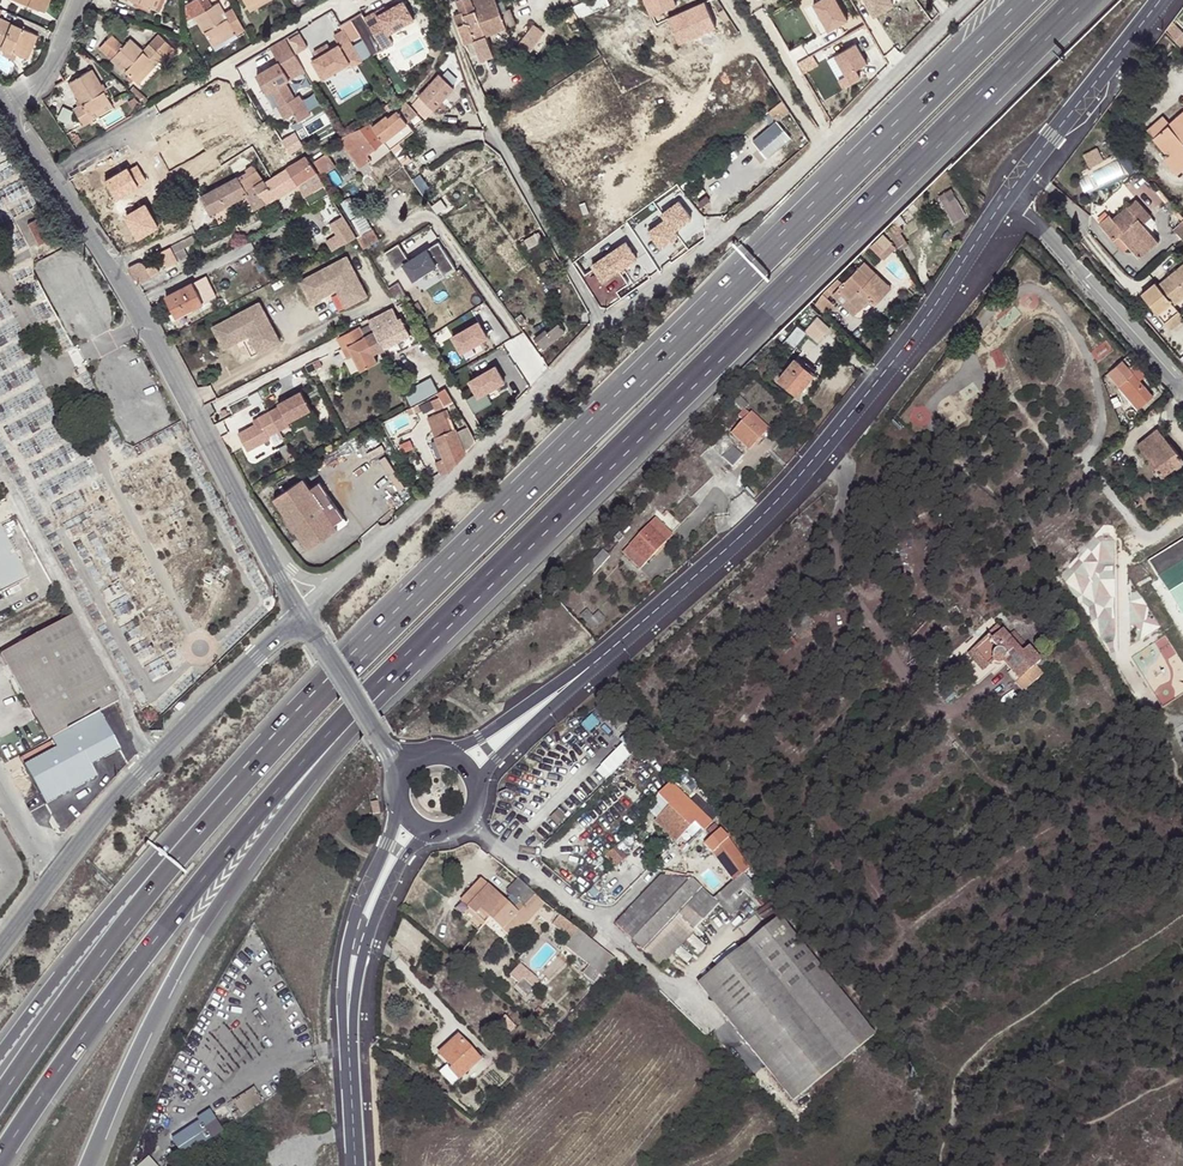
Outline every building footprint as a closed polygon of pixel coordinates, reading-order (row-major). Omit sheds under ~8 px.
[(41,10),(45,0),(18,0),(41,10)] [(41,10),(46,12),(51,0),(45,0),(41,10)] [(151,8),(156,10),(161,0),(155,0),(151,8)] [(245,28),(233,8),(224,13),(218,3),(211,6),(207,0),(194,0),(185,5),(186,21),(196,16),(215,49),(238,37),(236,34),(245,28)] [(247,6),(251,12),(272,0),(259,0),(247,6)] [(457,0),(462,11),(455,14),(467,44),(475,40),(484,59),(497,54),(488,35),(517,23),(511,9),(501,13),(496,0),(457,0)] [(815,3),(829,29),(849,19),(838,0),(820,0),(815,3)] [(892,0),(867,0),(876,14),(894,3),(892,0)] [(377,12),(366,18),(384,50),(395,44),(390,35),(416,20),(406,1),(389,11),(379,16),(377,12)] [(387,7),(377,12),(379,16),(389,11),(387,7)] [(24,57),(35,33),(0,18),(0,46),(24,57)] [(319,57),(315,59),(325,77),(352,63),(349,57),(358,51),(353,41),(362,35),(354,20),(343,25),(345,30),(337,35),(342,44),(333,49),(319,57)] [(1174,40),(1182,32),(1172,21),(1165,31),(1174,40)] [(522,38),(529,41),(532,35),(541,32),(537,24),(528,28),(522,38)] [(1182,32),(1174,40),(1182,50),(1182,33),(1182,32)] [(40,35),(35,33),(24,57),(30,59),(40,35)] [(100,47),(135,79),(153,60),(158,64),(173,48),(159,33),(143,51),(130,39),(125,45),(112,34),(100,47)] [(281,61),(282,64),(298,55),(288,37),(272,46),(281,61)] [(514,51),(521,59),(536,49),(529,41),(522,38),(514,51)] [(319,57),(333,49),(330,43),(316,51),(319,57)] [(861,76),(857,68),(867,62),(856,43),(836,55),(846,74),(842,76),(846,84),(861,76)] [(93,60),(80,49),(77,51),(90,63),(93,60)] [(364,61),(358,51),(349,57),(352,63),(354,66),(364,61)] [(281,61),(259,75),(269,92),(273,89),(282,105),(281,106),(287,117),(296,112),(293,107),(305,100),(301,94),(296,96),(287,81),(306,69),(298,55),(282,64),(281,61)] [(153,60),(135,79),(139,83),(158,64),(153,60)] [(412,95),(429,112),(461,83),(444,66),(412,95)] [(84,125),(92,121),(88,115),(111,102),(92,69),(70,82),(79,99),(82,104),(77,107),(74,109),(84,125)] [(429,112),(412,95),(406,102),(421,120),(429,113),(429,112)] [(135,97),(129,101),(133,109),(141,104),(135,97)] [(305,100),(293,107),(296,112),(301,120),(312,113),(305,100)] [(779,120),(792,111),(786,101),(772,110),(779,120)] [(88,115),(92,121),(114,108),(111,102),(88,115)] [(413,128),(421,120),(406,102),(389,117),(387,114),(373,126),(385,141),(389,147),(410,131),(406,125),(409,123),(413,128)] [(1154,137),(1168,154),(1164,158),(1174,169),(1182,161),(1182,152),(1176,144),(1180,140),(1182,143),(1182,112),(1170,123),(1154,137)] [(1148,130),(1154,137),(1170,123),(1164,116),(1148,130)] [(775,121),(753,140),(767,157),(790,137),(775,121)] [(373,126),(370,123),(339,139),(361,167),(372,159),(368,154),(385,141),(373,126)] [(78,134),(73,138),(77,144),(82,141),(78,134)] [(280,136),(262,148),(273,166),(291,154),(280,136)] [(389,147),(385,141),(368,154),(372,159),(375,163),(391,150),(389,147)] [(1100,146),(1086,153),(1094,167),(1108,159),(1100,146)] [(99,150),(86,157),(91,165),(104,158),(99,150)] [(306,157),(288,168),(299,184),(311,204),(329,193),(306,157)] [(1174,169),(1178,174),(1182,169),(1182,161),(1174,169)] [(254,186),(264,180),(253,165),(247,169),(248,171),(250,175),(246,177),(244,173),(203,195),(212,212),(247,195),(257,209),(265,204),(254,186)] [(1105,181),(1117,176),(1113,165),(1100,170),(1105,181)] [(266,182),(264,180),(254,186),(265,204),(294,187),(299,184),(288,168),(266,182)] [(941,201),(944,206),(956,199),(954,194),(941,201)] [(350,197),(342,202),(352,218),(361,212),(350,197)] [(679,197),(660,210),(674,229),(692,216),(679,197)] [(956,199),(944,206),(953,221),(965,215),(956,199)] [(343,246),(357,237),(335,201),(320,210),(343,246)] [(1137,230),(1143,225),(1151,218),(1135,201),(1113,220),(1109,215),(1099,223),(1113,240),(1119,236),(1139,258),(1152,247),(1137,230)] [(352,223),(360,235),(372,228),(363,216),(352,223)] [(37,218),(28,223),(39,243),(48,239),(37,218)] [(903,218),(886,228),(889,234),(906,224),(903,218)] [(1158,242),(1143,225),(1137,230),(1152,247),(1158,242)] [(360,235),(357,237),(365,248),(378,240),(372,228),(360,235)] [(539,232),(524,240),(530,248),(544,240),(539,232)] [(193,236),(159,253),(167,268),(178,261),(174,253),(196,242),(193,236)] [(400,243),(386,252),(397,269),(406,263),(416,279),(439,264),(445,274),(457,266),(441,241),(411,259),(400,243)] [(608,251),(590,264),(602,281),(620,269),(608,251)] [(347,256),(301,281),(312,302),(337,289),(347,306),(368,295),(347,256)] [(130,266),(129,269),(135,281),(137,280),(149,274),(150,277),(159,272),(155,263),(147,267),(145,263),(139,262),(130,266)] [(833,295),(835,297),(841,291),(843,293),(860,310),(870,299),(875,304),(891,288),(864,262),(833,295)] [(1182,297),(1182,265),(1158,285),(1174,304),(1182,297)] [(149,274),(137,280),(139,285),(151,278),(150,277),(149,274)] [(207,276),(167,297),(178,316),(217,296),(207,276)] [(837,279),(827,290),(830,293),(841,283),(837,279)] [(399,282),(390,287),(397,299),(405,294),(404,293),(399,282)] [(830,293),(827,290),(814,303),(826,315),(835,306),(826,297),(830,293)] [(259,303),(212,327),(223,349),(248,336),(258,354),(279,342),(259,303)] [(393,309),(370,321),(371,324),(385,348),(411,335),(402,318),(399,319),(393,309)] [(521,315),(516,318),(521,325),(526,321),(521,315)] [(817,318),(805,331),(817,342),(829,328),(817,318)] [(479,322),(453,337),(462,352),(488,337),(479,322)] [(385,348),(371,324),(362,329),(361,327),(337,339),(343,349),(348,346),(353,355),(361,370),(378,361),(374,354),(385,348)] [(545,330),(536,338),(544,348),(565,332),(559,325),(548,333),(545,330)] [(785,341),(782,344),(788,350),(792,346),(785,341)] [(348,358),(353,355),(348,346),(343,349),(348,358)] [(795,359),(778,379),(797,395),(814,374),(795,359)] [(1108,372),(1119,385),(1123,382),(1142,405),(1152,397),(1122,361),(1108,372)] [(313,362),(306,366),(310,372),(317,369),(313,362)] [(498,364),(472,379),(480,395),(506,380),(498,364)] [(1123,382),(1119,385),(1139,408),(1142,405),(1123,382)] [(416,387),(411,389),(415,397),(420,395),(416,387)] [(250,447),(322,413),(312,392),(240,426),(250,447)] [(739,396),(733,402),(742,410),(748,404),(739,396)] [(743,421),(732,432),(749,449),(767,430),(751,413),(750,414),(745,410),(739,417),(743,421)] [(452,431),(446,419),(443,411),(427,418),(444,458),(450,471),(466,453),(456,429),(452,431)] [(451,417),(446,419),(452,431),(456,429),(451,417)] [(1137,445),(1157,470),(1154,472),(1157,477),(1160,474),(1161,476),(1182,461),(1182,459),(1158,428),(1137,445)] [(733,447),(723,457),(731,465),(742,455),(733,447)] [(446,472),(449,471),(450,471),(444,458),(436,461),(440,471),(442,472),(443,472),(446,472)] [(310,550),(339,529),(335,524),(345,517),(321,483),(313,489),(306,479),(276,499),(310,550)] [(1147,489),(1140,495),(1144,500),(1151,495),(1147,489)] [(1144,500),(1140,495),(1138,492),(1130,498),(1136,507),(1145,501),(1144,500)] [(335,524),(339,529),(348,523),(345,517),(335,524)] [(655,519),(630,545),(646,562),(671,536),(655,519)] [(27,578),(0,527),(0,592),(27,578)] [(614,539),(618,543),(623,538),(619,534),(614,539)] [(1148,561),(1158,577),(1182,562),(1182,540),(1148,561)] [(646,562),(630,545),(623,552),(640,569),(646,562)] [(603,551),(602,551),(586,569),(593,575),(609,557),(603,551)] [(1158,577),(1155,579),(1162,591),(1182,578),(1182,562),(1158,577)] [(799,605),(796,608),(810,622),(814,619),(808,613),(807,613),(799,605)] [(587,610),(580,616),(593,629),(605,619),(599,612),(593,617),(587,610)] [(96,713),(118,701),(70,616),(0,654),(47,740),(48,739),(96,713)] [(999,627),(987,637),(991,641),(1003,631),(999,627)] [(1003,663),(1007,666),(1011,663),(1030,650),(1014,631),(1008,637),(1003,631),(991,641),(987,637),(968,654),(982,670),(993,661),(996,663),(998,663),(1001,663),(1003,663)] [(793,636),(785,644),(786,645),(787,646),(790,649),(798,642),(795,639),(793,636)] [(785,644),(781,640),(777,644),(783,650),(784,649),(787,646),(786,645),(785,644)] [(1011,663),(1007,666),(1011,671),(1008,674),(1024,691),(1043,675),(1035,667),(1041,662),(1030,650),(1011,663)] [(619,712),(610,721),(624,735),(633,726),(619,712)] [(96,713),(48,739),(54,750),(22,768),(37,794),(82,770),(85,764),(86,757),(85,755),(88,753),(95,763),(117,751),(96,713)] [(646,739),(633,726),(624,735),(637,748),(646,739)] [(600,768),(610,779),(638,754),(629,743),(600,768)] [(89,772),(85,764),(82,770),(37,794),(40,799),(89,772)] [(669,784),(657,795),(668,807),(655,820),(676,841),(694,822),(703,831),(710,824),(689,803),(669,784)] [(703,798),(697,801),(701,806),(706,802),(703,798)] [(545,817),(541,821),(551,832),(556,827),(545,817)] [(647,889),(614,923),(657,964),(662,964),(718,904),(730,915),(755,888),(743,874),(748,870),(727,841),(728,840),(722,832),(706,846),(712,852),(733,880),(713,898),(695,881),(693,880),(691,879),(690,878),(660,875),(647,889)] [(622,861),(614,853),(606,860),(615,869),(622,861)] [(461,901),(467,908),(488,885),(481,879),(461,901)] [(544,903),(517,879),(506,890),(511,894),(520,903),(533,915),(544,903)] [(514,909),(505,901),(488,885),(467,908),(485,924),(490,919),(508,936),(524,918),(514,909)] [(520,903),(511,894),(505,901),(514,909),(520,903)] [(764,901),(758,906),(772,923),(778,918),(764,901)] [(533,915),(520,903),(514,909),(524,918),(508,936),(512,939),(533,915)] [(778,918),(772,923),(742,947),(697,983),(717,1008),(753,1053),(793,1101),(823,1076),(874,1035),(849,1004),(818,965),(779,917),(778,918)] [(600,975),(614,959),(578,930),(565,946),(584,962),(600,975)] [(523,978),(516,985),(525,996),(533,989),(523,978)] [(492,1028),(502,1039),(516,1026),(505,1016),(492,1028)] [(451,1067),(449,1069),(458,1079),(460,1077),(479,1060),(458,1037),(439,1054),(451,1067)] [(458,1079),(449,1069),(446,1066),(439,1072),(451,1086),(458,1079)] [(258,1087),(236,1102),(246,1116),(268,1101),(258,1087)] [(210,1129),(216,1137),(221,1133),(234,1123),(228,1116),(210,1129)] [(146,1165),(166,1165),(157,1156),(146,1165)]
